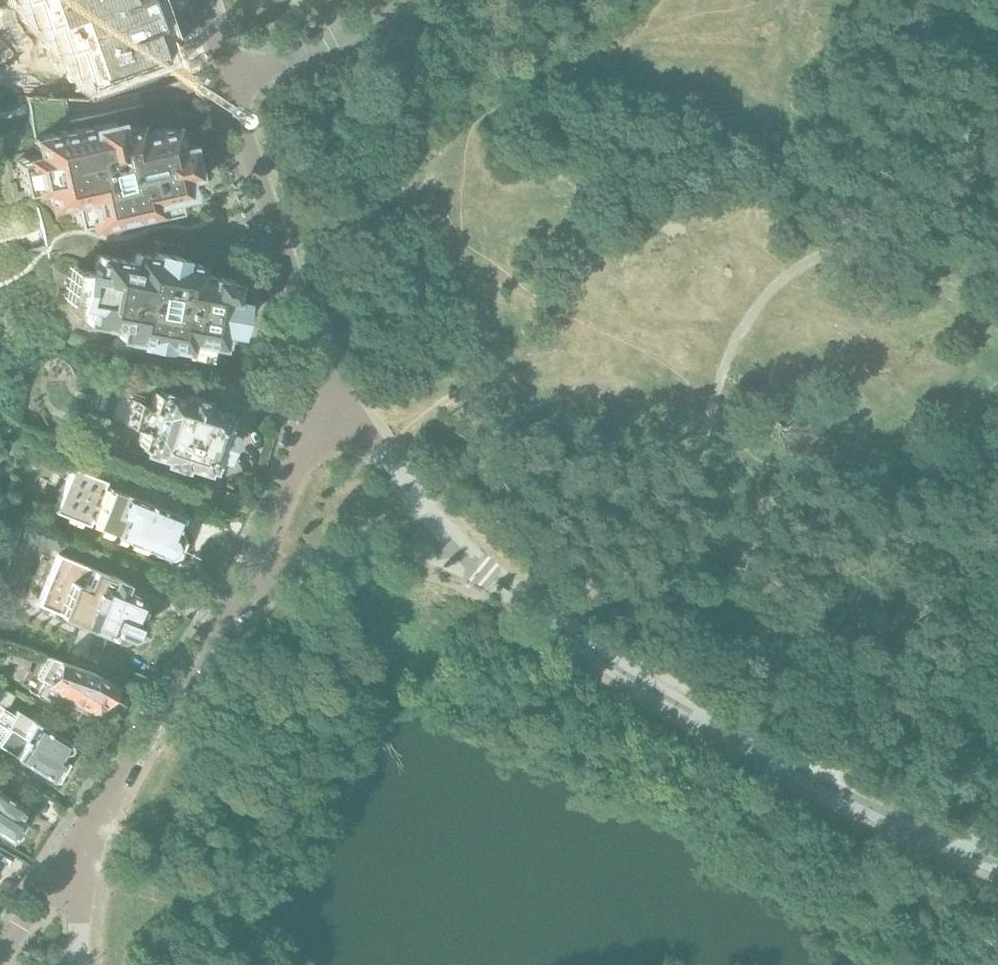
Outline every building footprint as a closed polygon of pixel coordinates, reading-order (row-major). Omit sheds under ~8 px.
[(37,24),(49,20),(59,49),(72,87),(89,81),(95,97),(113,97),(116,96),(190,79),(162,0),(29,0),(37,24)] [(182,175),(193,172),(186,142),(175,144),(171,126),(137,134),(135,125),(114,130),(113,125),(93,130),(91,124),(34,137),(38,155),(27,157),(34,188),(45,186),(49,204),(83,196),(89,224),(154,209),(152,200),(186,192),(182,175)] [(233,329),(238,298),(228,296),(231,278),(197,272),(198,263),(178,259),(178,255),(155,251),(154,255),(133,251),(131,260),(97,254),(93,272),(83,270),(77,301),(87,303),(84,321),(119,327),(117,336),(141,341),(142,333),(161,336),(159,344),(182,348),(184,339),(219,345),(222,327),(233,329)] [(208,450),(215,428),(219,430),(224,415),(223,415),(219,414),(221,410),(208,406),(199,403),(201,397),(181,391),(179,397),(159,391),(158,393),(153,392),(148,408),(138,404),(131,425),(141,428),(137,440),(136,444),(142,446),(140,449),(141,449),(156,454),(162,456),(161,460),(179,466),(180,461),(202,468),(203,464),(207,465),(208,466),(213,451),(208,450)] [(173,521),(174,518),(176,514),(119,490),(119,491),(105,485),(106,481),(71,466),(52,510),(88,524),(90,521),(127,537),(162,552),(170,549),(174,541),(170,533),(169,532),(173,521)] [(136,483),(140,474),(124,468),(120,477),(136,483)] [(22,523),(23,518),(0,511),(0,585),(3,586),(11,555),(13,556),(22,523)] [(141,603),(137,596),(128,592),(125,583),(121,581),(122,581),(111,576),(110,577),(90,568),(59,555),(37,604),(106,633),(109,628),(116,631),(127,636),(135,633),(139,623),(136,615),(141,603)] [(93,710),(110,682),(89,670),(48,655),(28,690),(74,718),(82,704),(93,710)] [(0,687),(0,703),(6,707),(13,694),(0,687)] [(68,746),(67,741),(30,719),(30,720),(18,712),(17,713),(18,713),(14,718),(14,717),(9,726),(12,728),(1,746),(10,752),(10,753),(33,767),(48,776),(49,777),(60,759),(55,756),(60,749),(61,750),(66,749),(68,746)] [(21,805),(19,804),(19,805),(0,792),(0,833),(7,838),(8,836),(18,821),(19,819),(18,819),(14,816),(18,809),(19,807),(20,807),(21,805)]
